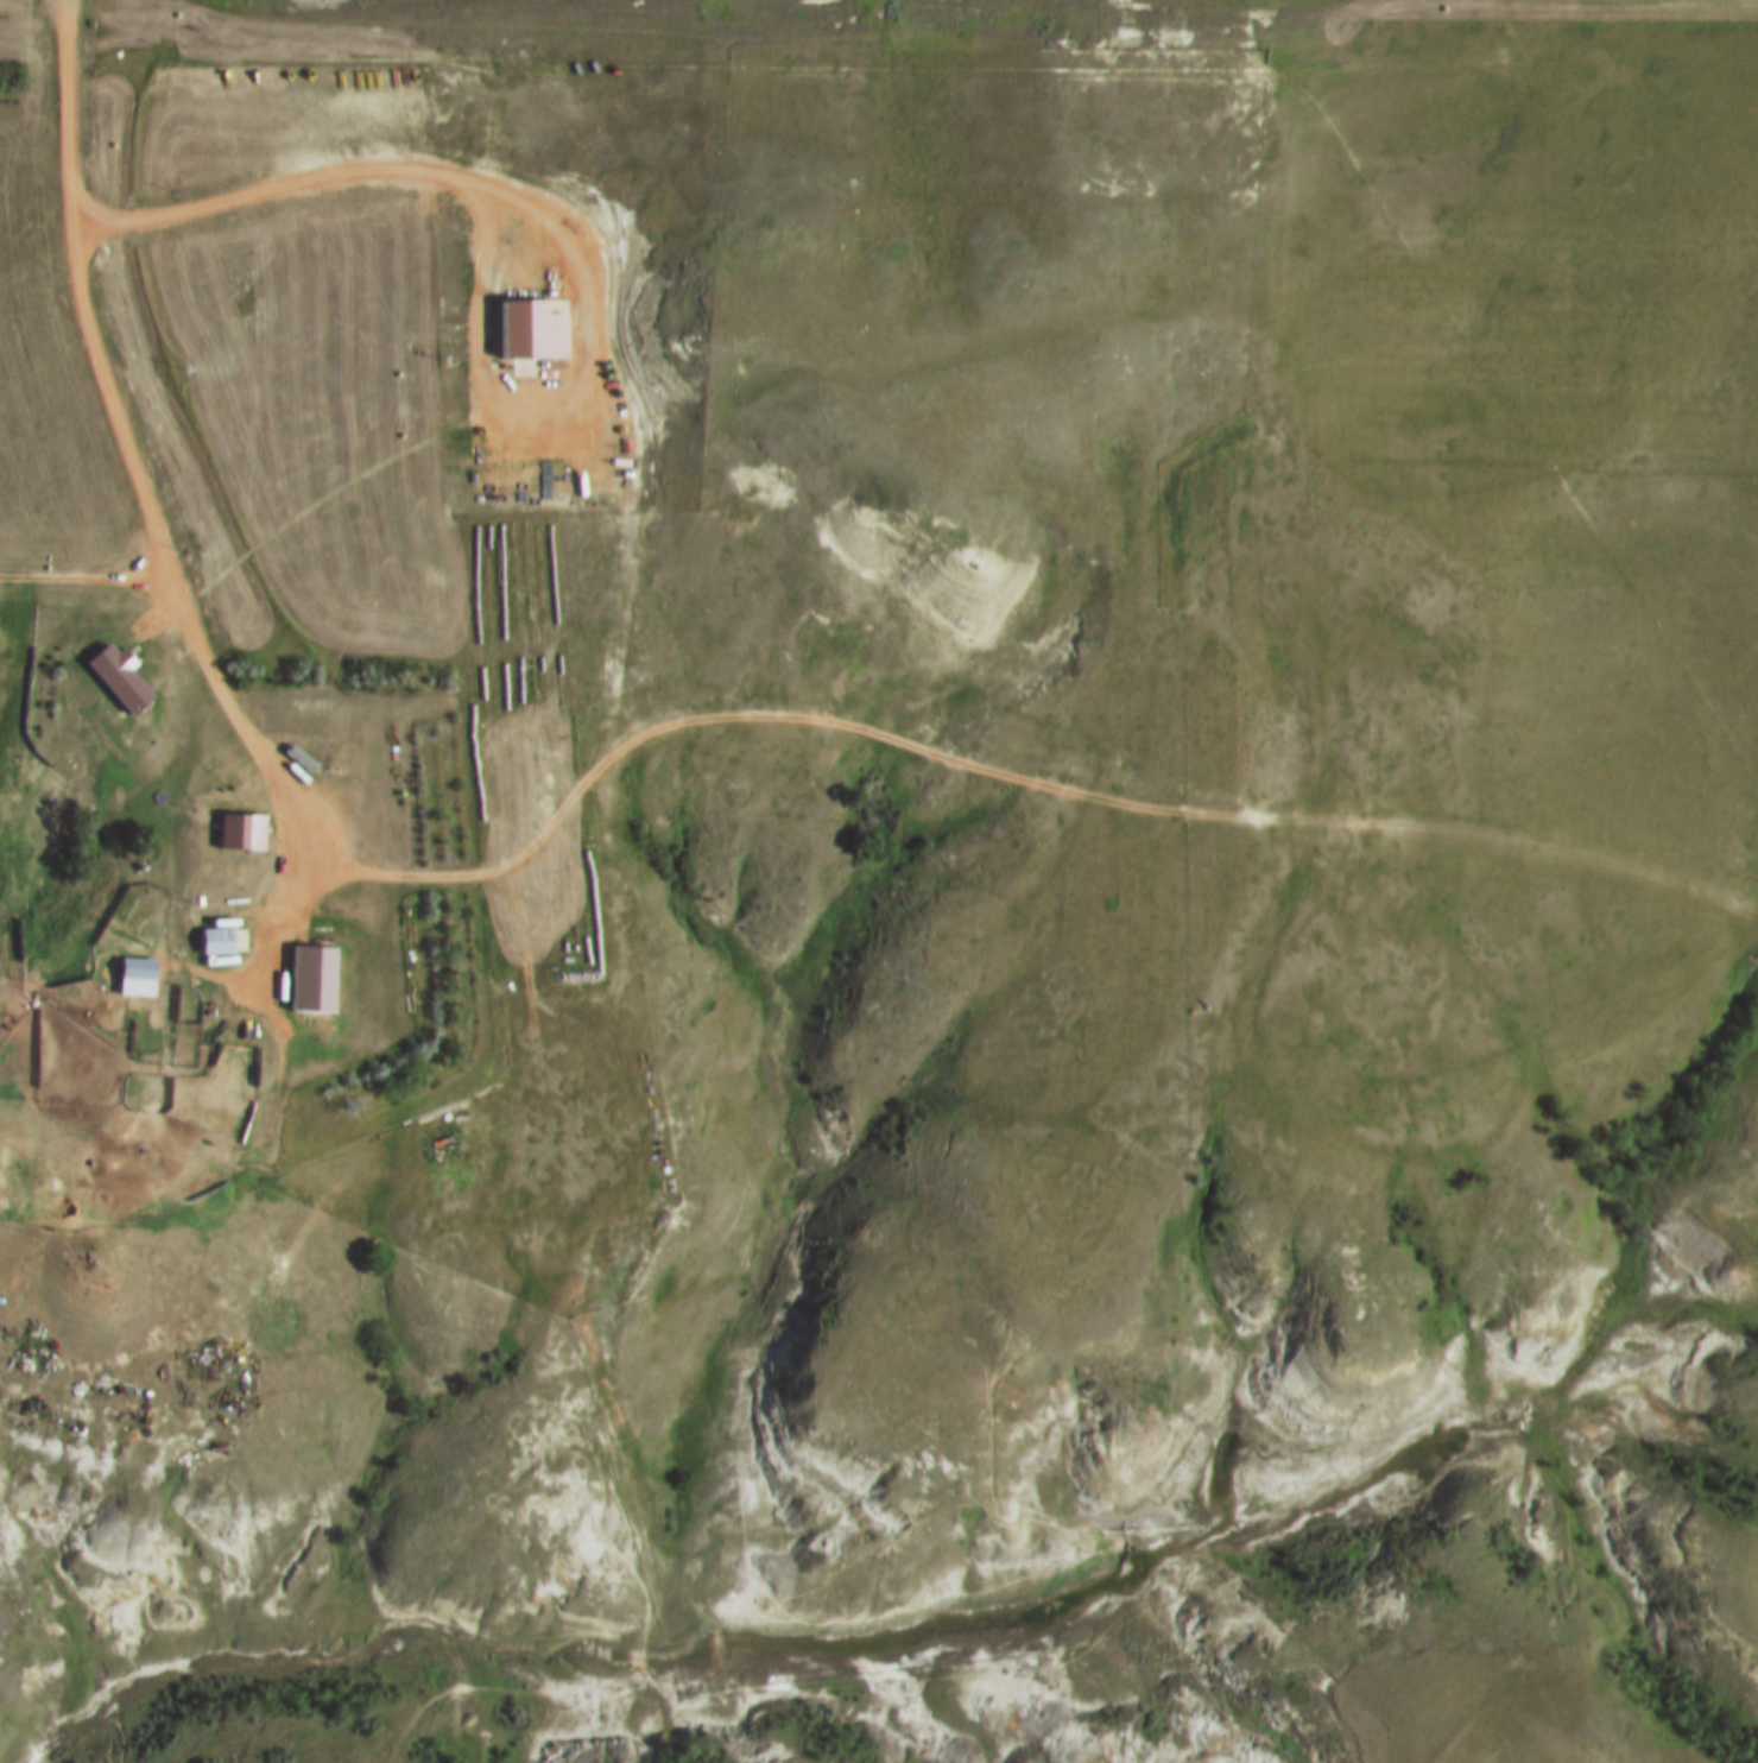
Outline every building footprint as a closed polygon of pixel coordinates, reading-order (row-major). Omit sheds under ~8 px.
[(285,761),(311,776),(316,768),(289,752),(285,761)] [(258,853),(258,817),(213,817),(213,853),(258,853)] [(193,931),(194,958),(226,957),(225,930),(193,931)] [(326,1015),(328,950),(286,948),(284,1014),(326,1015)] [(113,998),(149,998),(149,960),(113,960),(113,998)] [(583,983),(583,972),(549,972),(549,983),(583,983)]
